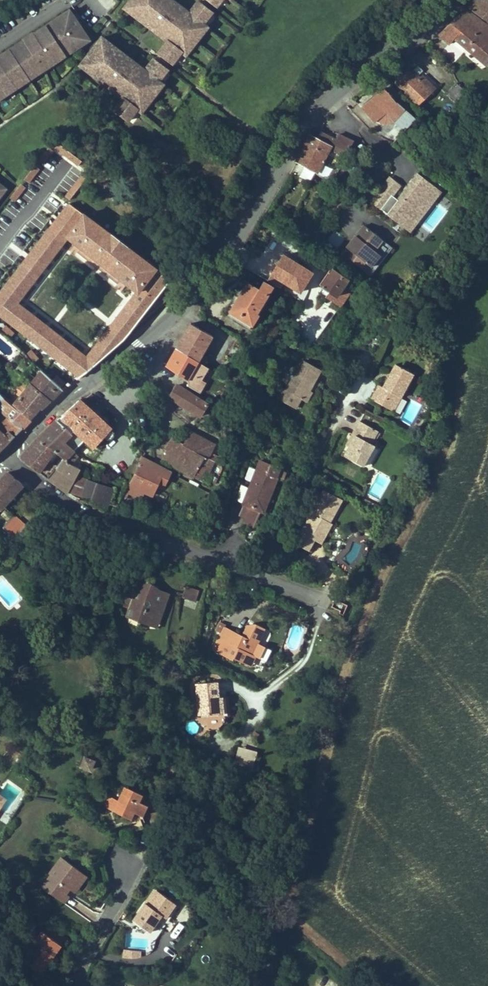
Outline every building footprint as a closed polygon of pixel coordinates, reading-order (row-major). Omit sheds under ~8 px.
[(212,12),(198,1),(189,13),(173,0),(170,0),(168,3),(165,0),(131,0),(128,3),(135,8),(131,13),(167,41),(159,52),(173,63),(182,52),(186,55),(208,27),(203,24),(212,12)] [(468,8),(487,22),(487,0),(476,0),(468,8)] [(135,8),(128,3),(125,8),(131,13),(135,8)] [(466,9),(455,20),(439,34),(450,44),(455,38),(487,65),(487,64),(487,25),(466,9)] [(6,95),(3,90),(9,87),(12,92),(18,89),(17,88),(14,84),(40,67),(43,71),(61,60),(58,55),(70,47),(73,52),(90,41),(71,11),(35,34),(34,32),(23,40),(24,41),(0,56),(0,99),(6,95)] [(164,84),(159,81),(168,70),(154,59),(145,70),(127,56),(124,60),(110,49),(113,45),(102,37),(80,65),(86,69),(90,64),(95,69),(92,74),(123,98),(114,110),(128,120),(137,109),(142,113),(164,84)] [(127,56),(113,45),(110,49),(124,60),(127,56)] [(61,60),(73,52),(70,47),(58,55),(61,60)] [(95,69),(90,64),(86,69),(92,74),(95,69)] [(17,88),(43,71),(40,67),(14,84),(17,88)] [(419,105),(436,88),(422,75),(419,78),(411,69),(395,82),(419,105)] [(12,92),(9,87),(3,90),(6,95),(7,96),(12,92)] [(374,122),(377,120),(385,123),(393,121),(404,131),(416,118),(397,102),(397,103),(384,88),(372,98),(361,107),(368,115),(374,122)] [(350,146),(353,142),(338,134),(335,139),(321,132),(317,139),(310,135),(304,147),(296,161),(318,171),(330,147),(346,155),(351,158),(355,148),(350,146)] [(333,183),(335,178),(327,174),(319,189),(327,194),(333,183)] [(411,214),(427,193),(431,196),(437,189),(417,174),(398,200),(396,202),(391,198),(392,195),(382,187),(372,201),(405,227),(414,216),(411,214)] [(400,186),(390,178),(382,187),(392,195),(400,186)] [(410,231),(441,191),(437,189),(431,196),(427,193),(411,214),(414,216),(405,227),(410,231)] [(0,294),(0,314),(27,335),(39,319),(17,303),(69,236),(138,291),(87,357),(63,339),(52,354),(80,377),(89,371),(124,340),(135,326),(171,280),(70,203),(0,294)] [(353,240),(347,247),(350,250),(358,256),(353,261),(370,275),(392,248),(364,225),(359,232),(360,238),(357,243),(353,240)] [(358,256),(350,250),(346,256),(353,261),(358,256)] [(291,258),(284,268),(287,270),(294,259),(291,258)] [(278,277),(300,292),(313,272),(294,259),(287,270),(284,268),(278,277)] [(355,286),(348,281),(349,279),(343,274),(341,276),(333,271),(323,285),(338,295),(344,287),(351,292),(355,286)] [(257,313),(274,286),(265,281),(260,289),(249,282),(240,297),(232,312),(253,324),(259,314),(257,313)] [(240,297),(236,294),(230,305),(225,313),(251,329),(253,324),(232,312),(240,297)] [(200,361),(214,336),(192,323),(186,334),(188,335),(185,340),(183,339),(178,348),(200,361)] [(201,379),(209,367),(200,361),(178,348),(167,366),(188,380),(189,387),(200,394),(206,382),(201,379)] [(312,386),(321,370),(303,360),(286,390),(284,389),(278,399),(295,408),(301,398),(304,400),(310,391),(309,390),(311,385),(312,386)] [(401,397),(414,374),(396,364),(383,387),(379,385),(371,399),(389,409),(397,395),(401,397)] [(18,400),(14,405),(29,419),(30,418),(27,415),(30,412),(33,414),(41,406),(43,407),(49,400),(50,401),(62,389),(42,371),(18,400)] [(208,405),(176,385),(169,397),(201,417),(208,405)] [(23,427),(30,419),(29,419),(14,405),(8,401),(4,398),(0,394),(0,410),(23,427)] [(14,405),(18,400),(12,395),(8,401),(14,405)] [(394,411),(401,397),(397,395),(389,409),(394,411)] [(80,400),(57,420),(72,433),(64,441),(74,451),(85,439),(94,447),(112,429),(80,400)] [(23,427),(0,410),(0,452),(11,441),(10,441),(14,435),(23,427)] [(57,420),(49,427),(38,439),(55,450),(64,458),(70,463),(77,454),(74,451),(64,441),(72,433),(57,420)] [(371,443),(378,431),(360,421),(353,434),(355,436),(350,446),(344,456),(363,466),(375,445),(371,443)] [(217,462),(219,456),(211,452),(214,444),(190,432),(186,438),(183,444),(215,461),(217,462)] [(350,446),(355,436),(353,434),(347,445),(350,446)] [(183,444),(172,437),(165,449),(168,450),(162,458),(195,477),(195,476),(200,478),(204,469),(210,471),(215,461),(183,444)] [(55,450),(38,439),(29,448),(21,458),(39,472),(48,479),(58,466),(48,460),(55,450)] [(135,473),(129,484),(126,490),(128,491),(130,492),(131,491),(142,496),(144,492),(152,495),(159,481),(165,484),(170,472),(141,457),(135,473)] [(76,476),(80,468),(70,463),(64,458),(58,466),(48,479),(57,485),(68,492),(69,490),(76,476)] [(271,492),(281,468),(261,460),(243,504),(252,507),(248,518),(257,521),(261,510),(269,491),(271,492)] [(23,484),(8,472),(0,482),(0,509),(23,484)] [(83,495),(87,480),(76,476),(69,490),(83,495)] [(102,501),(106,487),(87,480),(83,495),(102,501)] [(109,504),(113,489),(106,487),(102,501),(109,504)] [(331,522),(343,500),(324,490),(295,543),(303,548),(309,537),(315,540),(322,526),(325,527),(328,521),(331,522)] [(264,512),(271,492),(269,491),(261,510),(264,512)] [(255,526),(257,521),(248,518),(252,507),(243,504),(237,520),(244,522),(255,526)] [(15,539),(26,526),(14,516),(3,527),(15,539)] [(309,537),(303,548),(312,552),(318,542),(322,544),(332,523),(331,522),(328,521),(325,527),(322,526),(315,540),(309,537)] [(21,544),(36,529),(29,523),(26,526),(15,539),(21,544)] [(165,605),(169,595),(167,592),(159,590),(154,592),(149,591),(147,587),(149,583),(140,579),(134,595),(128,593),(123,606),(129,609),(126,617),(141,623),(143,617),(152,620),(158,617),(162,606),(165,605)] [(159,590),(152,583),(149,583),(147,587),(149,591),(154,592),(159,590)] [(195,602),(199,590),(187,586),(183,597),(195,602)] [(157,628),(165,605),(162,606),(158,617),(152,620),(143,617),(141,623),(157,628)] [(220,633),(223,627),(224,625),(220,622),(216,630),(220,633)] [(252,655),(265,628),(256,624),(254,629),(247,625),(242,636),(239,642),(232,638),(228,648),(221,645),(217,652),(233,660),(233,658),(243,662),(247,652),(252,655)] [(228,648),(232,638),(239,642),(242,636),(223,627),(220,633),(212,650),(217,652),(221,645),(228,648)] [(251,666),(255,656),(252,655),(247,652),(243,662),(251,666)] [(228,716),(226,697),(219,697),(217,682),(196,684),(199,715),(207,715),(208,730),(218,729),(219,728),(218,717),(224,716),(228,716)] [(235,763),(253,768),(257,751),(239,747),(235,763)] [(91,769),(94,760),(85,756),(81,765),(91,769)] [(142,794),(125,787),(114,811),(131,819),(135,831),(143,828),(140,819),(143,818),(142,816),(147,806),(138,802),(142,794)] [(147,806),(150,798),(142,794),(138,802),(147,806)] [(74,877),(79,870),(61,858),(50,874),(52,875),(54,877),(48,885),(54,889),(51,893),(64,902),(68,895),(65,893),(69,888),(70,886),(73,885),(73,883),(77,878),(74,877)] [(87,876),(79,870),(74,877),(77,878),(73,883),(73,885),(70,886),(69,888),(75,892),(87,876)] [(43,888),(51,893),(54,889),(48,885),(54,877),(52,875),(43,888)] [(158,891),(155,889),(145,903),(148,905),(158,891)] [(134,920),(150,932),(148,934),(156,939),(169,920),(166,918),(176,904),(158,891),(148,905),(145,903),(141,909),(134,920)] [(179,906),(176,904),(166,918),(169,920),(179,906)] [(59,942),(48,958),(41,953),(31,967),(40,973),(50,959),(54,953),(61,944),(65,937),(47,924),(42,931),(59,942)] [(41,953),(48,958),(59,942),(42,931),(22,960),(31,967),(41,953)]
